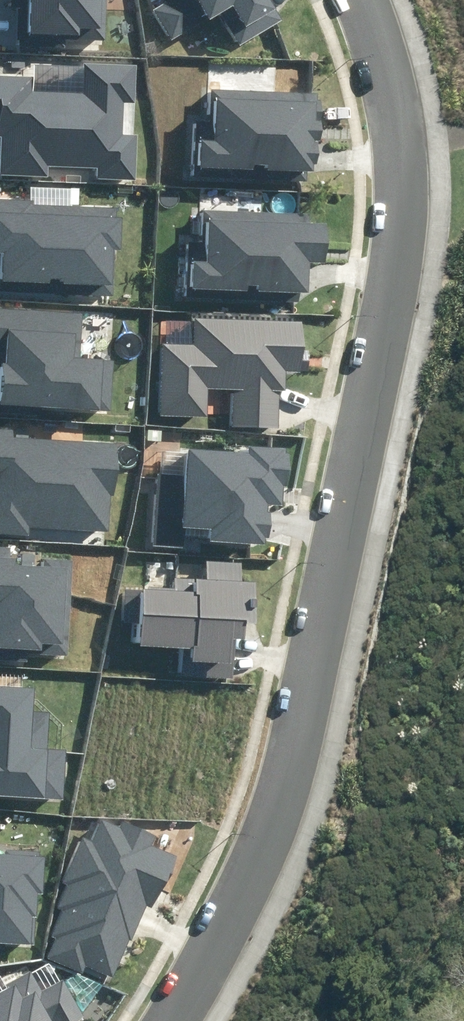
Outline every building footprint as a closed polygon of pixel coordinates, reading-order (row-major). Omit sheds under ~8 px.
[(106,41),(108,0),(12,0),(12,7),(20,7),(19,45),(65,47),(66,39),(106,41)] [(172,41),(219,13),(240,48),(283,22),(270,0),(170,0),(154,10),(172,41)] [(136,180),(137,135),(122,135),(123,102),(135,102),(137,65),(85,63),(84,95),(32,92),(32,76),(0,74),(0,138),(1,138),(0,172),(0,175),(47,177),(48,167),(97,169),(97,178),(136,180)] [(198,122),(195,175),(307,181),(308,171),(315,171),(315,163),(318,163),(319,143),(316,143),(316,137),(322,137),(323,99),(318,99),(318,93),(212,89),(210,123),(198,122)] [(0,198),(0,252),(4,252),(2,293),(112,297),(114,249),(122,249),(123,218),(116,217),(116,208),(34,205),(34,199),(0,198)] [(190,241),(188,290),(249,291),(249,284),(260,284),(259,291),(309,292),(309,262),(326,262),(327,224),(309,224),(310,213),(205,210),(204,242),(190,241)] [(0,308),(0,345),(8,346),(7,364),(1,363),(0,373),(0,411),(41,413),(42,407),(111,412),(114,362),(79,360),(82,313),(0,308)] [(235,389),(235,428),(279,428),(279,391),(286,391),(286,371),(309,371),(309,350),(301,350),(302,319),(195,318),(194,345),(161,345),(160,415),(208,416),(209,389),(235,389)] [(0,430),(0,533),(30,535),(30,527),(109,531),(111,495),(115,495),(118,444),(15,438),(15,431),(0,430)] [(212,529),(211,543),(265,546),(266,538),(270,538),(271,514),(266,514),(267,506),(283,507),(284,485),(289,486),(291,452),(286,452),(286,447),(251,445),(250,453),(190,450),(188,476),(162,474),(158,545),(184,546),(185,528),(212,529)] [(68,655),(73,561),(45,560),(45,567),(17,566),(17,560),(12,559),(13,547),(0,546),(0,652),(68,655)] [(142,623),(141,647),(184,648),(183,675),(235,676),(236,638),(246,639),(246,624),(256,624),(258,583),(241,583),(242,565),(206,564),(206,580),(176,579),(175,593),(123,591),(122,622),(142,623)] [(64,799),(66,750),(48,749),(49,711),(33,710),(34,687),(0,686),(0,797),(64,799)] [(49,958),(82,972),(85,965),(114,977),(129,938),(133,940),(147,906),(154,909),(176,855),(153,845),(158,835),(123,821),(120,829),(101,821),(93,842),(81,837),(63,883),(67,885),(57,907),(63,909),(52,935),(57,938),(49,958)] [(36,944),(37,893),(43,893),(45,856),(39,856),(40,850),(6,849),(6,854),(0,854),(0,943),(36,944)] [(83,1018),(62,980),(42,991),(31,971),(7,985),(9,987),(0,992),(0,1020),(76,1020),(83,1018)]
